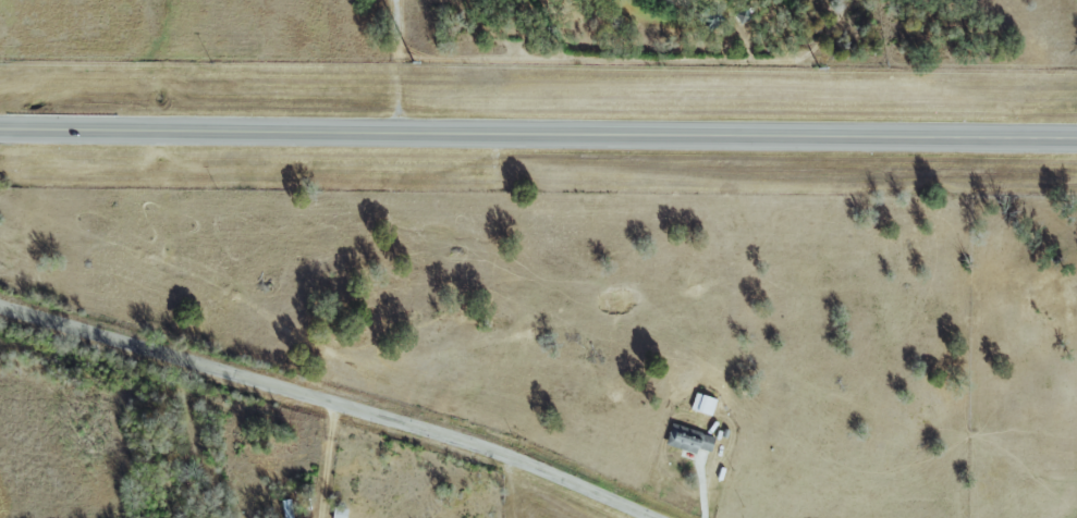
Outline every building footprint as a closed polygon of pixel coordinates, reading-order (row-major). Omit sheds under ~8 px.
[(712,415),(717,398),(695,392),(691,409),(712,415)] [(696,453),(697,447),(710,451),(714,438),(671,425),(665,444),(696,453)] [(281,517),(290,517),(293,517),(290,498),(278,500),(281,517)]
